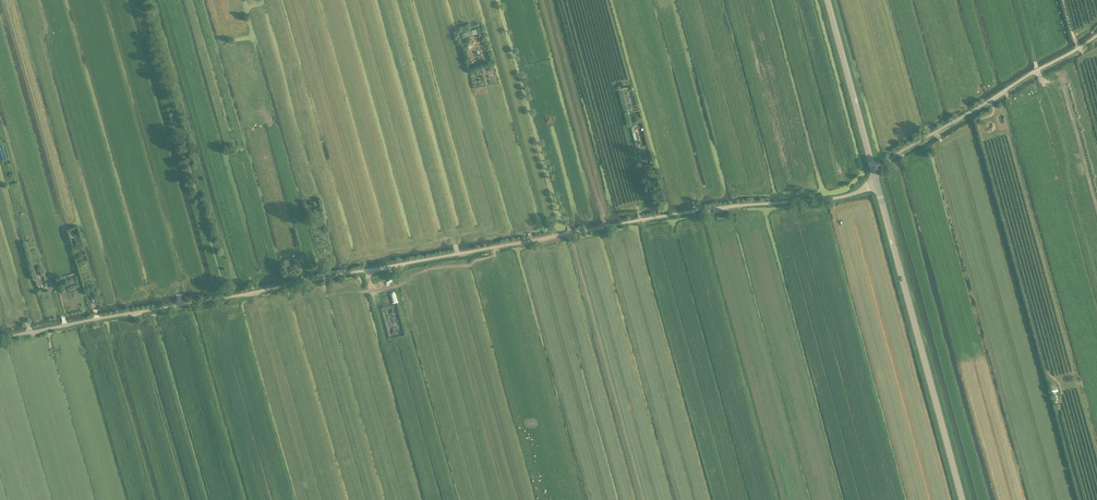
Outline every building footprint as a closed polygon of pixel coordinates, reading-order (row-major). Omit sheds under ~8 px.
[(649,150),(642,152),(644,161),(651,159),(649,150)]
